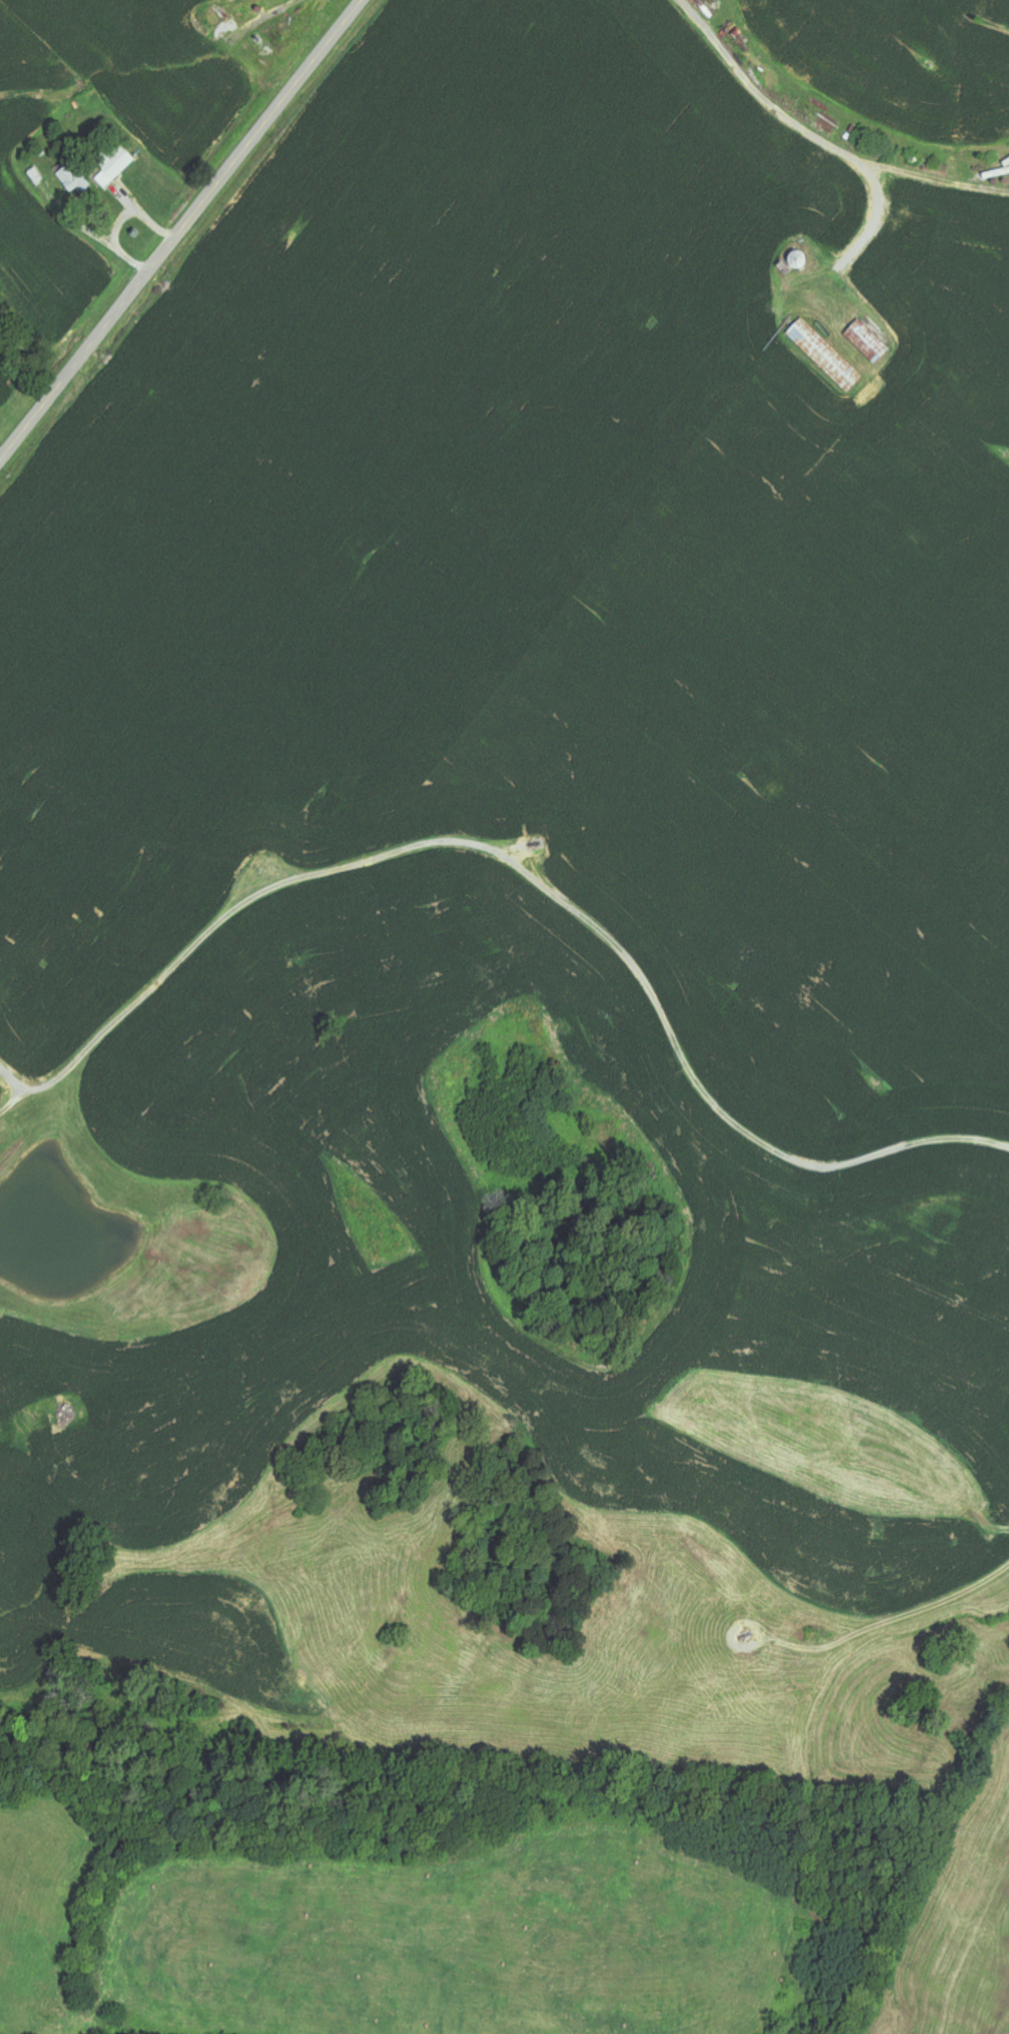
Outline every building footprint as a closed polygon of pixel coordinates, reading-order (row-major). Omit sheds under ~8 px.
[(113,154),(108,149),(97,159),(107,170),(97,179),(105,189),(138,160),(124,145),(113,154)] [(84,192),(93,187),(84,173),(77,177),(70,166),(58,172),(71,194),(82,187),(84,192)] [(788,334),(849,392),(864,376),(803,318),(788,334)] [(891,350),(861,319),(846,334),(875,365),(891,350)]
